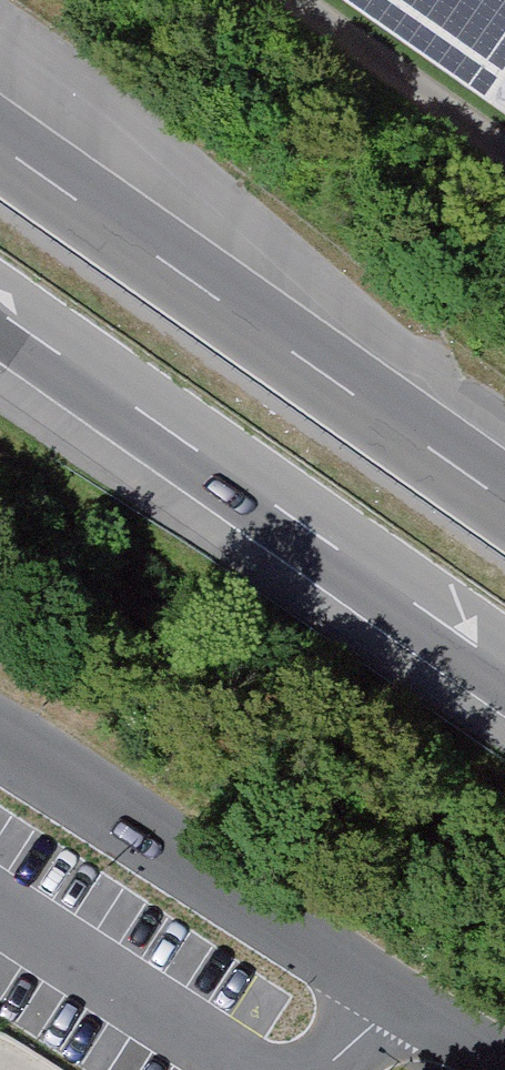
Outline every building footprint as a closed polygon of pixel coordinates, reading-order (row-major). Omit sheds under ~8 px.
[(499,117),(504,121),(504,0),(334,0),(499,117)]
